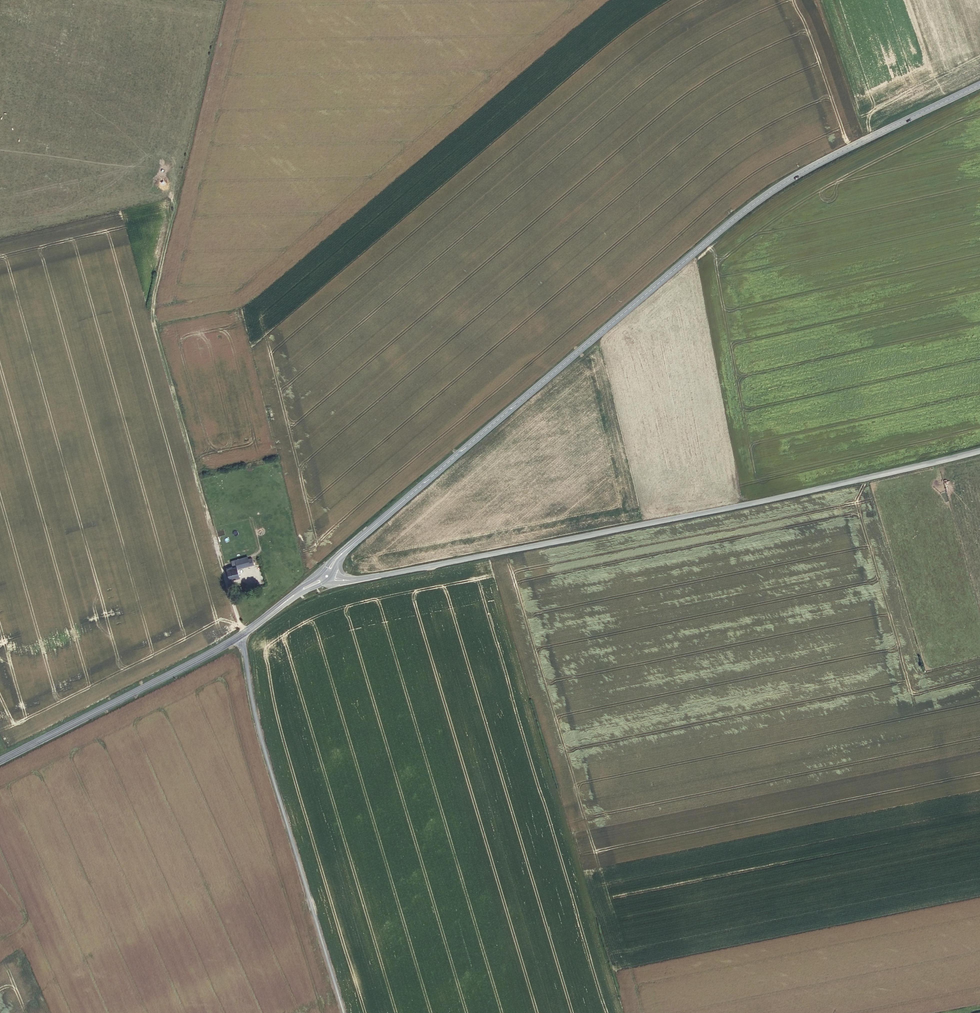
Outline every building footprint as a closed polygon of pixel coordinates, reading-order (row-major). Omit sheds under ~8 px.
[(236,564),(226,567),(230,582),(241,579),(239,571),(252,568),(250,564),(249,559),(235,562),(236,564)]
